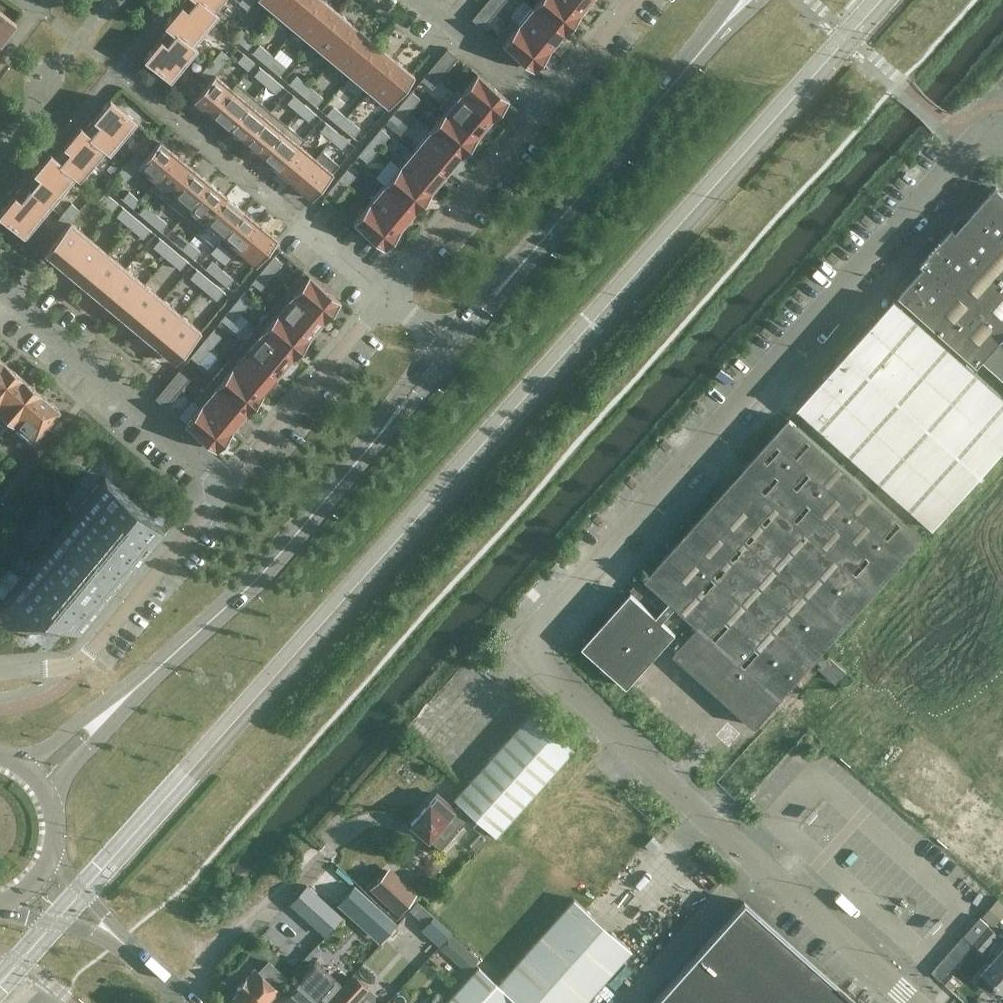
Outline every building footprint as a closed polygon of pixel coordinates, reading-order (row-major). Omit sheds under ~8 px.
[(164,24),(169,28),(169,27),(192,45),(193,44),(218,14),(214,10),(213,11),(199,0),(184,0),(164,24)] [(213,11),(214,10),(222,0),(199,0),(213,11)] [(254,0),(240,0),(239,2),(247,8),(254,0)] [(286,0),(260,0),(276,13),(286,0)] [(318,0),(286,0),(276,13),(294,28),(318,0)] [(339,12),(325,0),(318,0),(294,28),(313,44),(339,12)] [(486,2),(497,11),(506,0),(488,0),(486,2)] [(564,0),(537,0),(533,5),(565,31),(580,13),(564,0)] [(580,13),(591,0),(564,0),(580,13)] [(483,27),(497,11),(486,2),(473,18),(483,27)] [(565,31),(533,5),(518,22),(513,18),(512,19),(549,50),(565,31)] [(16,21),(0,10),(0,43),(16,21)] [(331,59),(358,28),(339,12),(313,44),(331,59)] [(549,50),(512,19),(496,38),(533,69),(549,50)] [(169,27),(169,28),(144,58),(171,81),(198,48),(193,44),(192,45),(169,27)] [(241,28),(234,36),(247,47),(254,39),(241,28)] [(350,75),(376,43),(358,28),(331,59),(350,75)] [(368,90),(395,59),(376,43),(350,75),(368,90)] [(260,44),(253,52),(266,63),(273,55),(260,44)] [(447,47),(431,67),(442,76),(458,56),(447,47)] [(248,69),(254,62),(244,53),(237,60),(248,69)] [(286,66),(273,55),(266,63),(279,74),(286,66)] [(387,106),(414,74),(395,59),(368,90),(387,106)] [(254,74),(265,83),(271,76),(260,67),(254,74)] [(432,88),(442,76),(431,67),(421,79),(432,88)] [(509,99),(477,72),(462,90),(456,86),(455,87),(492,118),(509,99)] [(193,100),(211,114),(237,82),(236,81),(231,87),(215,73),(193,100)] [(296,75),(289,83),(303,94),(309,86),(296,75)] [(281,84),(271,76),(265,83),(275,92),(281,84)] [(237,82),(211,114),(227,128),(254,96),(237,82)] [(323,97),(309,86),(303,94),(316,105),(323,97)] [(492,118),(455,87),(440,105),(477,137),(492,118)] [(411,90),(399,104),(407,110),(419,96),(411,90)] [(287,102),(298,111),(304,104),(293,95),(287,102)] [(254,96),(227,128),(244,142),(270,110),(254,96)] [(110,98),(85,128),(84,129),(106,149),(105,150),(110,153),(137,121),(110,98)] [(315,112),(304,104),(298,111),(309,120),(315,112)] [(397,123),(407,110),(399,104),(389,117),(397,123)] [(346,116),(333,105),(326,113),(340,124),(346,116)] [(477,137),(440,105),(439,106),(444,111),(430,129),(461,155),(477,137)] [(270,110),(244,142),(260,156),(287,124),(270,110)] [(360,127),(346,116),(340,124),(353,135),(360,127)] [(331,138),(337,131),(327,122),(321,129),(331,138)] [(287,124),(260,156),(277,170),(304,138),(287,124)] [(80,125),(55,155),(54,156),(76,175),(75,176),(80,180),(105,150),(106,149),(84,129),(85,128),(80,125)] [(381,127),(369,140),(377,147),(389,134),(381,127)] [(461,155),(430,129),(414,147),(446,173),(461,155)] [(342,147),(348,140),(337,131),(331,138),(342,147)] [(304,138),(277,170),(293,183),(315,157),(300,144),(305,139),(304,138)] [(149,185),(150,186),(177,154),(159,140),(138,166),(154,180),(149,185)] [(366,161),(377,147),(369,140),(358,154),(366,161)] [(446,173),(414,147),(399,165),(431,192),(446,173)] [(321,150),(315,157),(293,183),(311,198),(316,191),(338,165),(321,150)] [(54,156),(55,155),(50,151),(24,183),(51,205),(75,176),(76,175),(54,156)] [(177,154),(150,186),(167,200),(193,168),(177,154)] [(358,171),(350,164),(339,178),(347,184),(358,171)] [(431,192),(399,165),(384,184),(415,210),(431,192)] [(193,168),(167,200),(184,214),(210,182),(193,168)] [(336,197),(347,184),(339,178),(328,191),(336,197)] [(210,182),(184,214),(200,228),(227,196),(210,182)] [(24,183),(0,211),(0,216),(25,237),(51,205),(24,183)] [(415,210),(384,184),(368,202),(400,229),(415,210)] [(899,294),(977,364),(984,358),(1002,375),(1002,191),(996,185),(899,294)] [(123,198),(133,207),(139,199),(129,190),(123,198)] [(105,191),(98,199),(111,210),(118,202),(105,191)] [(227,196),(200,228),(201,229),(202,228),(217,241),(221,236),(243,210),(227,196)] [(400,229),(368,202),(352,221),(384,248),(400,229)] [(139,212),(150,220),(156,213),(146,205),(139,212)] [(123,207),(117,215),(130,226),(137,218),(123,207)] [(243,210),(221,236),(217,241),(216,242),(233,256),(238,250),(260,224),(243,210)] [(167,222),(156,213),(150,220),(160,229),(167,222)] [(150,229),(137,218),(130,226),(143,237),(150,229)] [(63,268),(89,237),(70,221),(44,253),(63,268)] [(260,224),(238,250),(255,265),(277,238),(260,224)] [(173,240),(183,248),(189,241),(179,232),(173,240)] [(81,284),(108,252),(89,237),(63,268),(81,284)] [(160,238),(154,246),(167,257),(174,249),(160,238)] [(200,250),(189,241),(183,248),(194,257),(200,250)] [(187,260),(174,249),(167,257),(180,268),(187,260)] [(100,299),(126,268),(108,252),(81,284),(100,299)] [(274,255),(263,268),(271,275),(282,262),(274,255)] [(229,284),(236,274),(212,257),(205,267),(229,284)] [(118,315),(145,283),(126,268),(100,299),(118,315)] [(197,268),(190,277),(204,288),(210,279),(197,268)] [(260,288),(271,275),(263,268),(252,281),(260,288)] [(340,300),(303,269),(287,288),(324,319),(340,300)] [(224,291),(210,279),(204,288),(217,299),(224,291)] [(137,330),(163,299),(145,283),(118,315),(137,330)] [(324,319),(287,288),(272,307),(309,338),(324,319)] [(243,292),(232,305),(241,312),(251,299),(243,292)] [(155,346),(182,314),(163,299),(137,330),(155,346)] [(834,437),(826,447),(835,455),(843,445),(934,526),(1002,449),(1002,395),(955,354),(895,299),(799,405),(834,437)] [(230,325),(241,312),(232,305),(221,318),(230,325)] [(309,338),(272,307),(256,325),(294,356),(309,338)] [(201,330),(182,314),(155,346),(174,362),(201,330)] [(294,356),(256,325),(241,343),(278,375),(294,356)] [(213,329),(202,342),(210,349),(221,336),(213,329)] [(199,362),(210,349),(202,342),(191,355),(199,362)] [(278,375),(241,343),(240,345),(245,350),(231,367),(263,393),(278,375)] [(0,367),(0,404),(23,377),(5,362),(0,367)] [(263,393),(231,367),(226,362),(210,380),(247,411),(263,393)] [(180,368),(171,379),(181,388),(191,377),(180,368)] [(0,404),(0,421),(10,430),(41,393),(23,377),(0,404)] [(166,406),(181,388),(171,379),(155,397),(166,406)] [(247,411),(210,380),(195,399),(232,430),(247,411)] [(41,393),(10,430),(35,451),(52,431),(46,426),(60,409),(41,393)] [(232,430),(195,399),(194,400),(199,405),(184,423),(216,449),(232,430)] [(72,623),(158,519),(104,475),(0,602),(0,617),(25,627),(72,623)] [(829,654),(819,666),(836,681),(847,670),(829,654)] [(532,711),(466,785),(454,798),(459,803),(472,814),(479,821),(474,827),(481,833),(470,845),(477,851),(487,839),(489,841),(495,835),(574,748),(532,711)] [(441,850),(472,814),(459,803),(454,808),(437,793),(411,824),(428,839),(441,850)] [(651,850),(660,841),(652,834),(644,842),(651,850)] [(390,865),(369,887),(396,912),(417,890),(390,865)] [(341,899),(368,924),(381,909),(354,884),(341,899)] [(630,949),(574,898),(497,983),(478,965),(444,1002),(582,1002),(630,949)] [(1002,910),(1002,905),(996,899),(983,914),(992,922),(1002,910)] [(323,900),(308,917),(326,933),(341,917),(323,900)] [(424,923),(433,914),(417,900),(409,909),(424,923)] [(651,1002),(859,1002),(743,900),(651,1002)] [(451,931),(433,914),(421,927),(440,943),(451,931)] [(999,932),(998,933),(987,924),(988,923),(979,915),(971,924),(981,932),(1002,952),(1002,935),(999,932)] [(981,932),(971,924),(963,933),(972,941),(973,940),(983,949),(982,951),(992,960),(983,970),(984,970),(976,979),(987,988),(991,990),(995,987),(999,983),(1002,987),(1002,952),(981,932)] [(479,957),(451,932),(439,946),(467,971),(479,957)] [(932,969),(941,977),(972,941),(963,933),(932,969)] [(279,1000),(282,1002),(312,1002),(318,996),(326,1002),(327,1002),(343,985),(315,960),(302,975),(299,978),(279,1000)] [(277,987),(288,975),(272,961),(262,974),(256,968),(238,988),(240,990),(234,997),(240,1002),(264,1002),(278,988),(277,987)] [(326,1002),(353,1002),(358,997),(368,987),(352,974),(343,984),(343,985),(327,1002),(326,1002)] [(951,986),(957,979),(952,974),(946,981),(951,986)]
